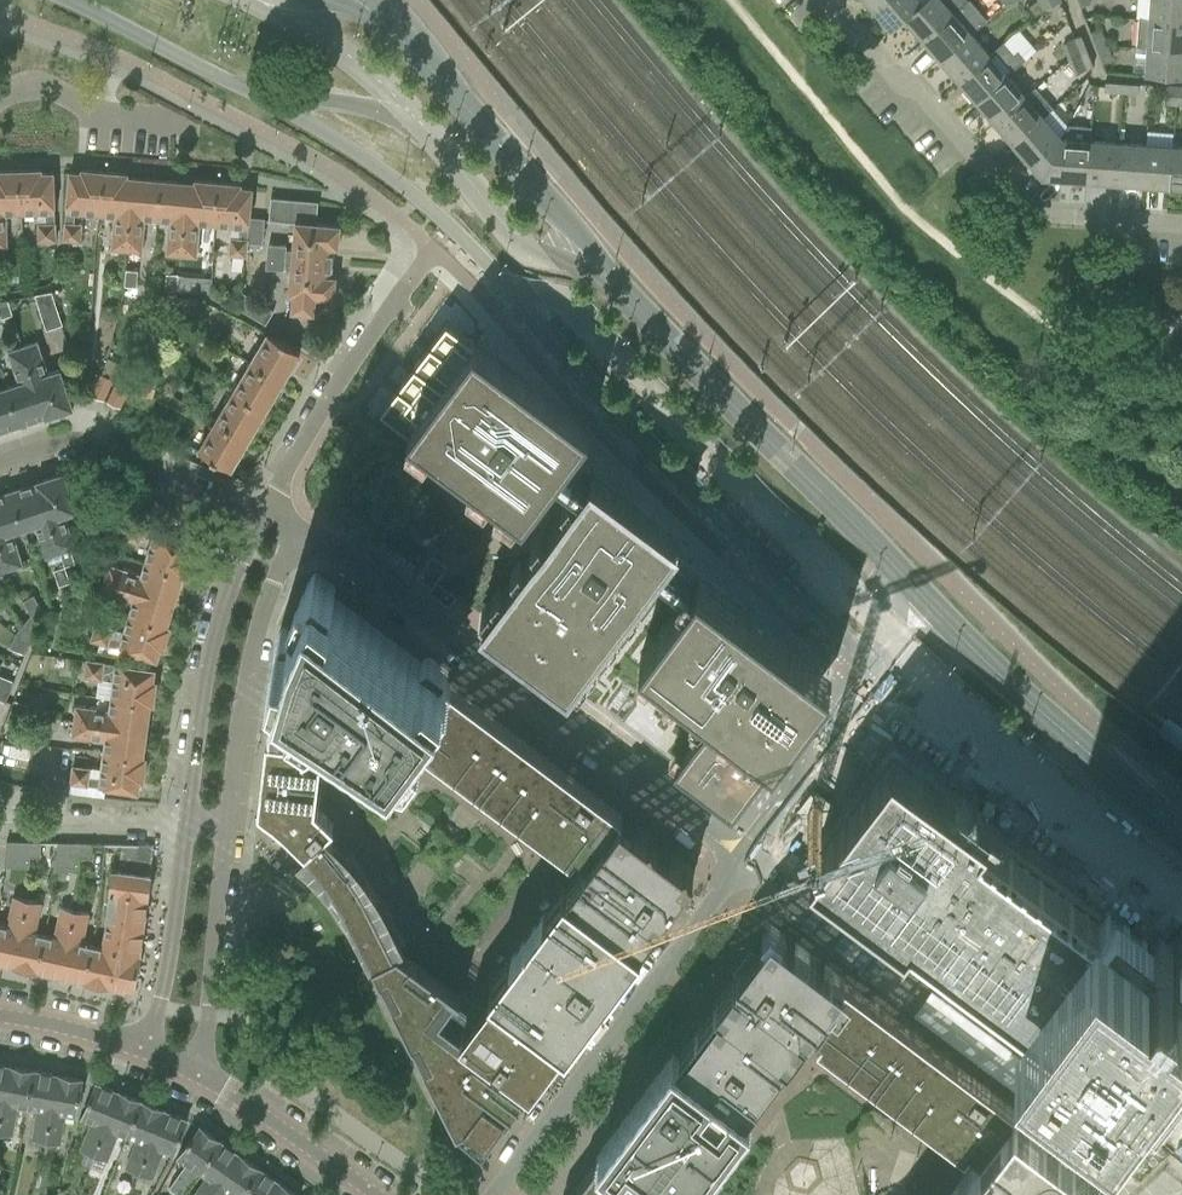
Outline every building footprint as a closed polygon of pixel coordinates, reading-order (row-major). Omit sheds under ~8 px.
[(872,9),(883,0),(864,0),(872,9)] [(872,9),(891,30),(904,19),(903,18),(921,3),(920,3),(923,0),(883,0),(872,9)] [(903,18),(904,19),(921,39),(967,0),(923,0),(920,3),(921,3),(903,18)] [(939,60),(970,34),(986,20),(969,0),(967,0),(921,39),(939,60)] [(1049,0),(1038,0),(1042,8),(1051,5),(1049,0)] [(1149,19),(1181,21),(1181,0),(1150,0),(1149,19)] [(1147,46),(1181,49),(1181,21),(1149,19),(1139,18),(1137,45),(1147,46)] [(1089,33),(1095,47),(1104,43),(1098,30),(1089,33)] [(939,60),(957,81),(988,54),(970,34),(939,60)] [(1060,45),(1067,62),(1077,54),(1085,51),(1080,37),(1060,45)] [(957,81),(975,102),(1006,75),(1024,60),(1018,54),(1014,57),(1002,42),(988,54),(957,81)] [(1104,43),(1095,47),(1102,64),(1111,60),(1104,43)] [(1147,46),(1145,74),(1181,77),(1181,49),(1147,46)] [(1077,54),(1067,62),(1073,78),(1093,70),(1085,51),(1077,54)] [(975,102),(993,122),(1024,96),(1006,75),(975,102)] [(1104,93),(1121,94),(1121,85),(1105,84),(1104,93)] [(1121,85),(1121,94),(1139,96),(1140,86),(1121,85)] [(1166,103),(1175,103),(1176,87),(1167,86),(1166,103)] [(993,122),(1011,143),(1042,117),(1053,107),(1035,87),(1024,96),(993,122)] [(1011,143),(1041,178),(1061,138),(1042,117),(1011,143)] [(1041,178),(1087,181),(1090,141),(1061,138),(1041,178)] [(1087,181),(1114,183),(1117,143),(1090,141),(1087,181)] [(1114,183),(1142,185),(1145,145),(1117,143),(1114,183)] [(1142,185),(1169,187),(1172,147),(1145,145),(1142,185)] [(1169,187),(1181,188),(1181,147),(1172,147),(1169,187)] [(7,247),(6,215),(24,214),(23,169),(0,170),(0,247),(7,247)] [(41,169),(23,169),(24,214),(34,214),(36,214),(45,213),(45,224),(36,224),(37,242),(55,241),(55,222),(54,196),(53,172),(41,172),(41,169)] [(64,221),(63,240),(80,242),(81,223),(74,223),(74,213),(82,214),(97,215),(101,171),(81,169),(81,172),(69,171),(67,195),(65,212),(65,218),(64,221)] [(109,249),(125,250),(131,177),(127,176),(127,173),(101,171),(97,215),(112,216),(109,249)] [(144,219),(158,221),(162,179),(131,177),(125,250),(141,252),(144,219)] [(164,254),(185,256),(192,182),(162,179),(158,221),(167,222),(164,254)] [(192,182),(185,256),(197,257),(200,225),(218,226),(222,182),(194,179),(194,182),(192,182)] [(240,183),(222,182),(218,226),(238,228),(237,237),(229,236),(228,254),(246,256),(247,241),(261,243),(263,219),(249,217),(252,188),(240,187),(240,183)] [(268,243),(266,257),(332,262),(333,247),(338,248),(340,225),(316,223),(317,202),(271,197),(269,220),(295,222),(292,250),(286,249),(286,245),(268,243)] [(332,262),(266,257),(266,268),(284,270),(284,266),(289,266),(287,295),(291,296),(290,312),(314,314),(315,297),(333,298),(335,276),(331,276),(332,262)] [(126,270),(124,286),(136,287),(137,271),(126,270)] [(166,274),(165,291),(177,291),(178,274),(166,274)] [(52,292),(35,295),(46,330),(62,325),(52,292)] [(240,292),(238,309),(265,324),(273,311),(240,292)] [(195,299),(172,299),(172,319),(196,319),(195,299)] [(0,301),(0,316),(1,318),(12,315),(8,300),(0,301)] [(416,362),(380,410),(401,425),(523,517),(563,464),(563,463),(581,440),(590,428),(527,381),(467,337),(447,321),(421,355),(416,362)] [(267,333),(249,363),(281,382),(299,352),(285,343),(286,342),(280,339),(279,340),(267,333)] [(36,341),(23,346),(24,347),(47,417),(73,409),(65,385),(59,369),(47,373),(36,341)] [(23,346),(6,352),(16,383),(8,386),(21,425),(39,419),(45,417),(45,418),(47,417),(24,347),(23,346)] [(249,363),(232,392),(264,411),(281,382),(249,363)] [(138,365),(131,391),(152,397),(159,371),(138,365)] [(100,373),(91,395),(103,400),(112,379),(100,373)] [(117,381),(107,402),(119,407),(129,386),(117,381)] [(21,425),(8,386),(0,388),(0,431),(21,425)] [(232,392),(215,421),(247,440),(264,411),(232,392)] [(247,440),(215,421),(198,450),(210,457),(209,458),(215,461),(216,460),(230,469),(247,440)] [(64,473),(36,482),(37,483),(60,552),(70,549),(75,547),(72,538),(65,516),(77,512),(71,495),(64,473)] [(592,475),(483,621),(560,679),(560,680),(680,769),(725,803),(733,809),(770,759),(832,676),(825,671),(780,638),(740,608),(698,576),(668,554),(678,540),(592,475)] [(37,483),(11,491),(24,530),(35,526),(46,557),(60,552),(37,483)] [(8,570),(23,565),(12,533),(24,530),(11,491),(0,495),(0,545),(8,570)] [(151,538),(144,559),(186,572),(192,553),(189,552),(192,541),(159,531),(159,532),(143,527),(143,526),(127,521),(121,538),(139,544),(142,535),(151,538)] [(258,810),(305,851),(309,856),(313,862),(321,871),(334,892),(345,912),(354,930),(368,957),(369,957),(372,963),(372,962),(454,1129),(531,1194),(1127,1194),(1153,1172),(771,888),(782,872),(836,796),(769,746),(748,774),(714,822),(695,809),(487,653),(482,625),(509,586),(530,573),(552,541),(541,532),(529,530),(518,530),(508,533),(497,538),(455,594),(432,577),(443,562),(432,555),(416,576),(416,577),(406,590),(421,601),(392,639),(310,578),(289,632),(272,694),(267,714),(258,807),(258,808),(258,810)] [(8,570),(0,545),(0,573),(8,570)] [(70,549),(60,552),(65,566),(75,563),(70,549)] [(108,563),(103,578),(174,600),(182,575),(185,575),(186,572),(144,559),(140,573),(108,563)] [(65,566),(53,570),(59,585),(70,582),(65,566)] [(130,604),(126,618),(168,631),(170,626),(166,625),(174,600),(103,578),(99,594),(130,604)] [(33,594),(22,600),(31,615),(41,609),(33,594)] [(31,615),(15,633),(28,644),(39,627),(31,615)] [(168,631),(126,618),(119,639),(111,636),(113,627),(95,622),(89,640),(108,646),(108,644),(156,660),(160,648),(163,649),(168,631)] [(15,633),(10,647),(24,653),(28,644),(15,633)] [(112,673),(109,695),(153,701),(156,680),(153,680),(154,668),(103,662),(103,661),(85,658),(82,678),(101,680),(102,672),(112,673)] [(9,691),(13,680),(0,675),(0,687),(9,691)] [(5,701),(9,691),(0,687),(0,699),(5,701)] [(74,704),(71,721),(147,731),(151,704),(153,704),(153,701),(109,695),(107,709),(74,704)] [(13,700),(5,720),(21,726),(28,705),(13,700)] [(102,741),(100,756),(145,762),(146,757),(144,757),(147,731),(71,721),(69,737),(102,741)] [(145,762),(100,756),(98,776),(88,775),(89,767),(72,765),(70,782),(87,785),(87,784),(104,786),(104,787),(138,792),(140,780),(143,781),(145,762)] [(814,865),(906,935),(911,928),(1020,1010),(1018,1013),(1152,1114),(1181,1087),(1181,970),(1097,907),(1091,915),(982,833),(987,827),(894,757),(814,865)] [(70,782),(69,793),(103,797),(104,787),(104,786),(87,784),(87,785),(70,782)] [(6,842),(3,868),(29,868),(29,857),(29,842),(6,842)] [(41,842),(29,842),(29,857),(40,857),(41,856),(41,842)] [(58,843),(53,872),(78,872),(78,859),(78,843),(58,843)] [(92,844),(78,843),(78,859),(92,859),(92,844)] [(114,850),(101,946),(120,950),(112,987),(126,990),(133,986),(140,955),(150,875),(149,875),(153,846),(151,845),(138,844),(121,844),(120,851),(114,850)] [(14,966),(28,900),(12,896),(5,925),(0,924),(0,963),(14,966)] [(28,900),(14,966),(37,971),(45,934),(36,931),(42,903),(28,900)] [(45,934),(37,971),(60,976),(75,910),(59,906),(53,935),(45,934)] [(75,910),(60,976),(84,981),(93,944),(83,942),(89,913),(75,910)] [(93,944),(84,981),(112,987),(120,950),(101,946),(93,944)] [(10,1066),(0,1064),(0,1121),(10,1066)] [(13,1135),(18,1106),(27,1107),(34,1070),(10,1066),(0,1121),(0,1133),(13,1135)] [(27,1107),(36,1109),(31,1138),(46,1141),(46,1139),(58,1075),(34,1070),(27,1107)] [(46,1139),(46,1141),(62,1144),(67,1114),(75,1116),(78,1103),(82,1079),(58,1075),(46,1139)] [(89,1122),(78,1150),(93,1156),(94,1155),(119,1092),(96,1083),(87,1105),(81,1119),(89,1122)] [(94,1155),(93,1156),(107,1161),(118,1134),(127,1137),(128,1135),(141,1101),(119,1092),(94,1155)] [(134,1140),(123,1168),(138,1174),(139,1172),(164,1110),(141,1101),(128,1135),(127,1137),(134,1140)] [(139,1172),(138,1174),(152,1179),(163,1152),(172,1156),(178,1142),(187,1119),(164,1110),(139,1172)] [(168,1188),(178,1194),(181,1194),(198,1170),(220,1140),(199,1126),(185,1146),(177,1158),(185,1163),(168,1188)] [(192,1194),(211,1194),(240,1154),(220,1140),(198,1170),(197,1172),(205,1177),(192,1194)] [(211,1194),(230,1194),(241,1194),(259,1168),(240,1154),(211,1194)] [(279,1182),(259,1168),(241,1194),(270,1194),(279,1182)] [(279,1182),(270,1194),(297,1194),(279,1182)]
